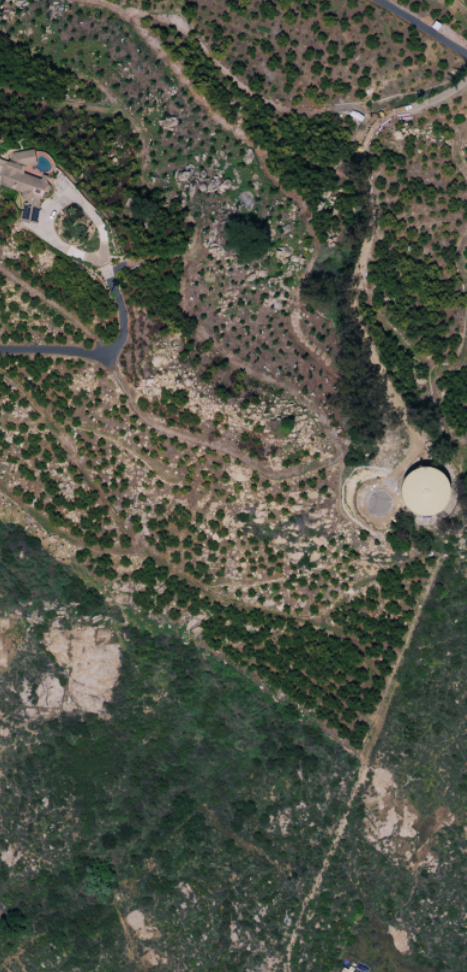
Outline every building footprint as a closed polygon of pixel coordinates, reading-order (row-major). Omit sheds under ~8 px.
[(36,225),(42,200),(49,175),(0,157),(0,170),(4,171),(0,181),(0,187),(20,194),(25,201),(19,220),(36,225)] [(445,470),(401,469),(399,513),(443,515),(445,470)]
